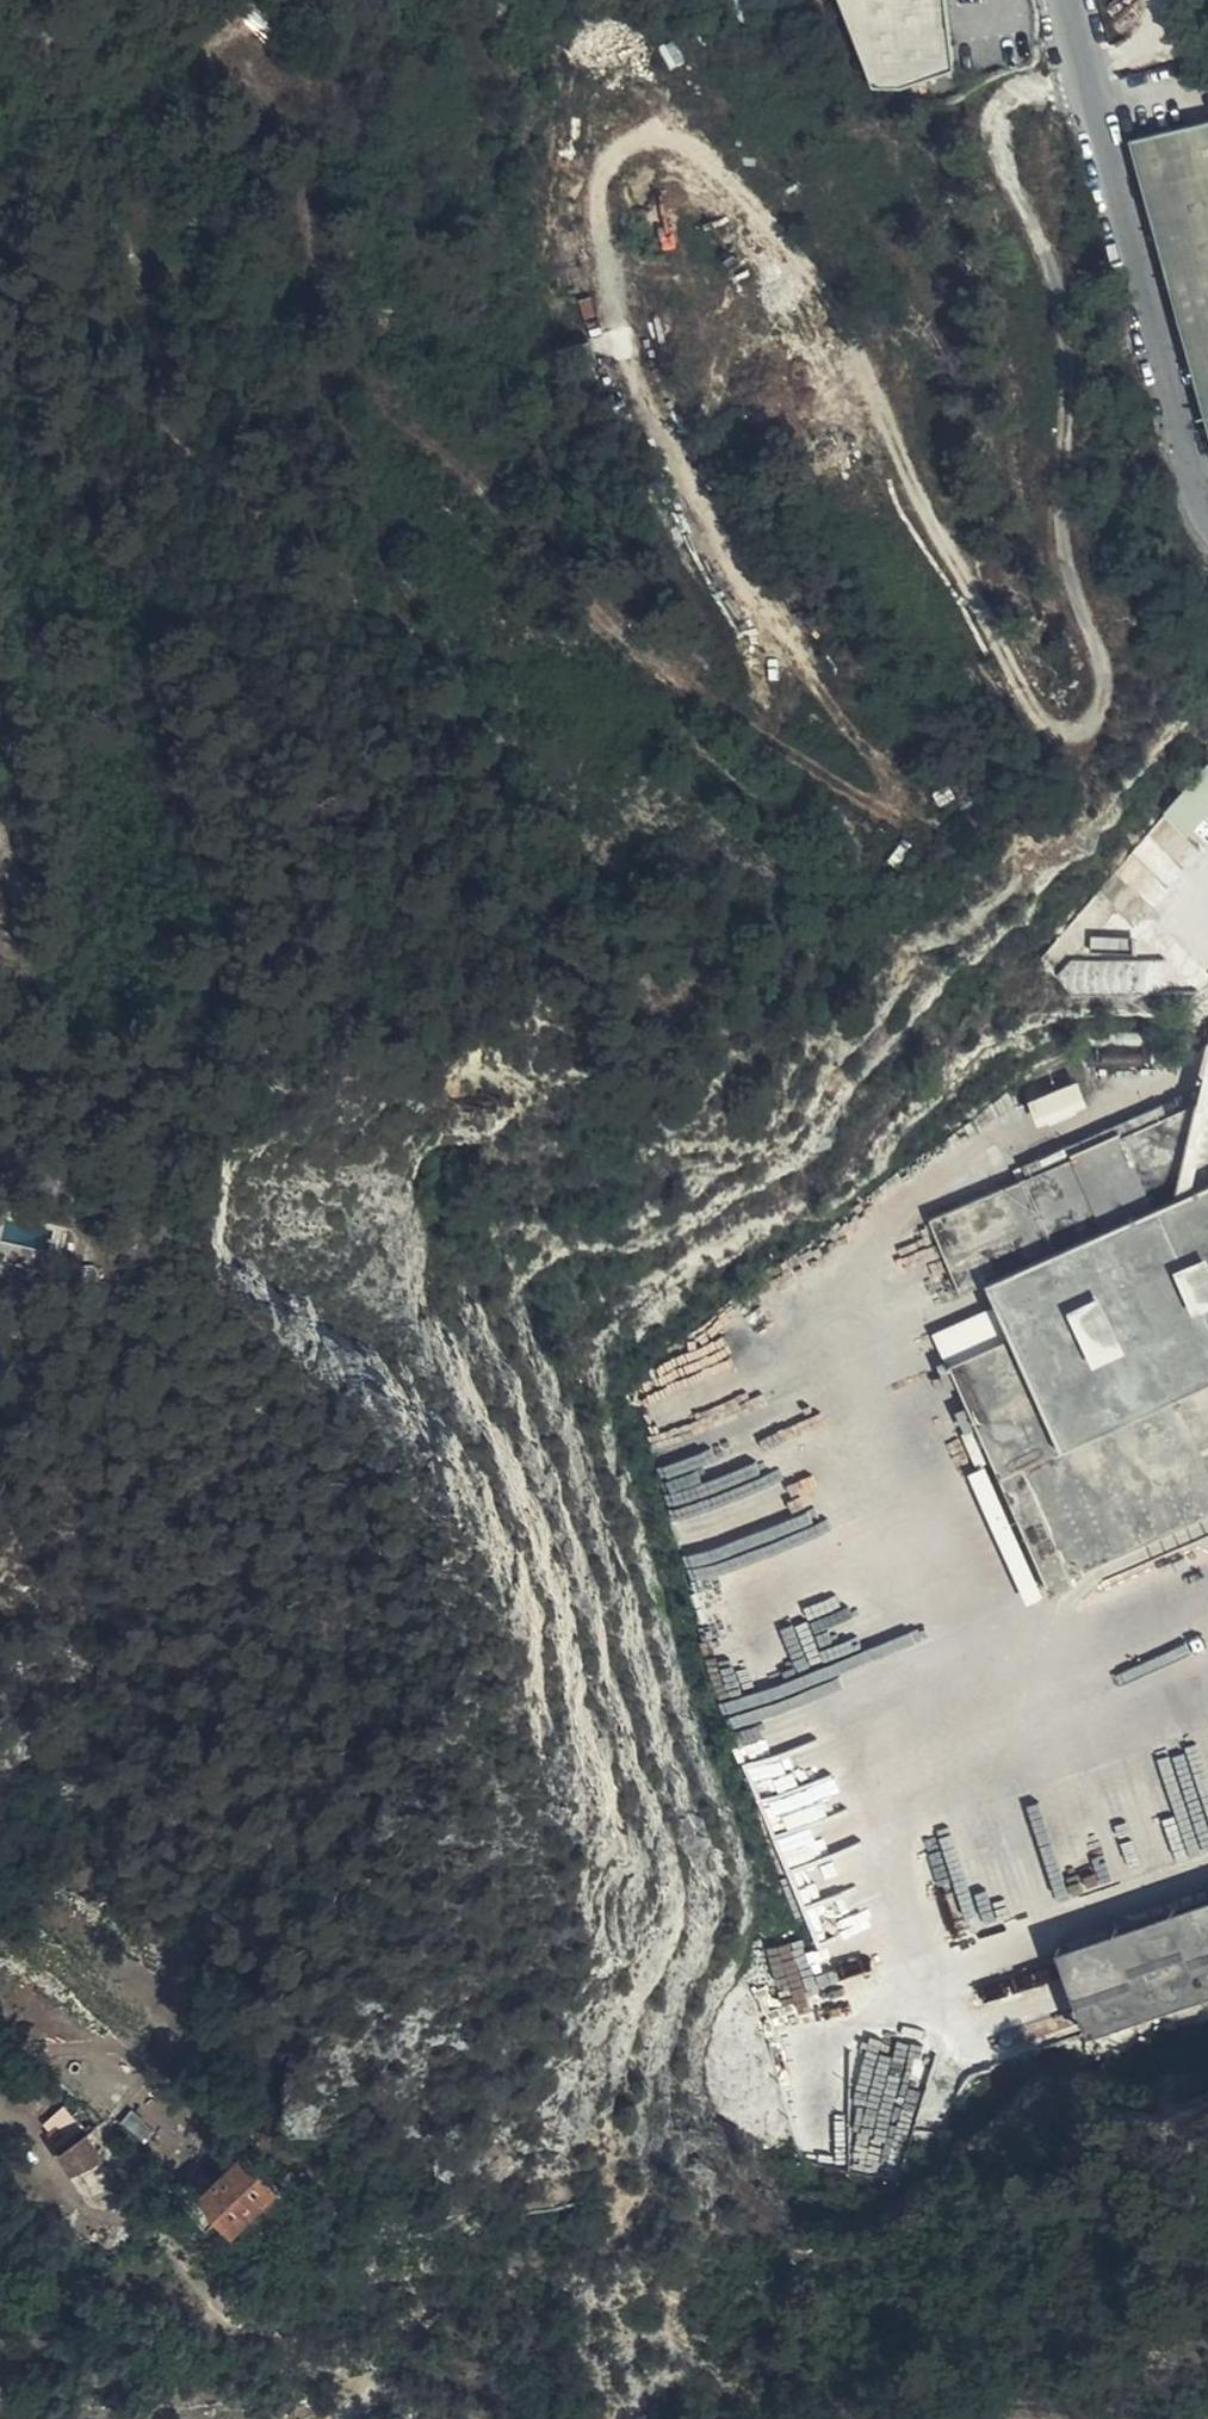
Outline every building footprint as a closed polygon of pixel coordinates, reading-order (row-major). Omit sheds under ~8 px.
[(946,0),(840,0),(875,93),(905,92),(953,69),(946,0)] [(1132,142),(1207,422),(1207,119),(1132,142)] [(1164,810),(1188,834),(1207,813),(1207,766),(1164,810)] [(1080,1081),(1031,1100),(1040,1124),(1089,1106),(1080,1081)] [(1053,1601),(1076,1590),(1074,1578),(1207,1521),(1207,1099),(929,1221),(961,1293),(989,1282),(1011,1338),(953,1363),(1053,1601)] [(1207,1996),(1207,1896),(1056,1949),(1087,2038),(1207,1996)] [(63,2152),(89,2133),(99,2121),(70,2094),(58,2106),(66,2118),(50,2132),(63,2152)] [(104,2154),(89,2133),(63,2152),(76,2173),(104,2154)] [(239,2231),(282,2192),(247,2154),(204,2194),(239,2231)]
